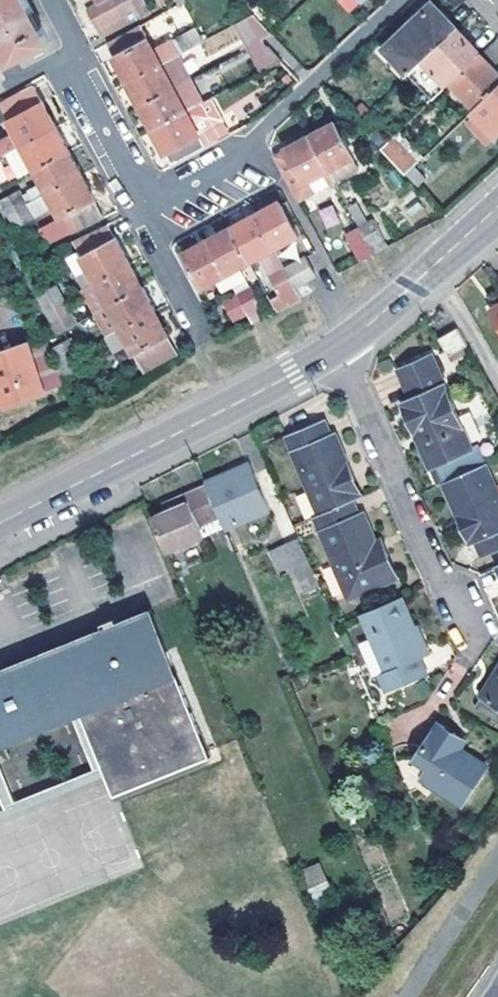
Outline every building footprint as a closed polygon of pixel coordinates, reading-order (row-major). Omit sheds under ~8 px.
[(12,64),(50,45),(26,0),(0,0),(0,41),(12,64)] [(103,38),(127,24),(115,0),(97,0),(100,5),(89,11),(103,38)] [(127,24),(143,15),(135,0),(115,0),(127,24)] [(407,72),(455,28),(430,1),(382,45),(407,72)] [(151,38),(190,22),(184,5),(144,22),(151,38)] [(253,12),(242,18),(256,41),(265,37),(272,32),(253,12)] [(128,82),(162,63),(178,54),(183,51),(203,40),(195,25),(175,36),(154,48),(141,24),(107,44),(128,82)] [(407,72),(431,99),(450,81),(480,54),(455,28),(407,72)] [(265,37),(256,41),(268,64),(282,56),(265,37)] [(497,85),(497,74),(493,69),(497,65),(497,37),(480,54),(450,81),(475,108),(497,85)] [(140,105),(174,86),(191,77),(178,54),(162,63),(128,82),(140,105)] [(140,105),(152,129),(204,100),(191,77),(174,86),(140,105)] [(44,103),(33,84),(0,102),(0,104),(9,122),(44,103)] [(471,110),(494,135),(497,132),(497,85),(475,108),(471,110)] [(204,100),(152,129),(173,168),(220,142),(225,123),(210,97),(204,100)] [(8,152),(21,146),(57,127),(44,103),(9,122),(15,133),(2,140),(8,152)] [(334,123),(309,136),(333,182),(358,168),(334,123)] [(21,146),(34,171),(70,152),(57,127),(21,146)] [(414,165),(420,159),(395,132),(378,149),(402,176),(405,174),(414,165)] [(309,136),(274,155),(298,200),(333,182),(309,136)] [(34,202),(83,176),(70,152),(34,171),(42,184),(27,191),(34,202)] [(425,177),(414,165),(405,174),(416,185),(425,177)] [(56,210),(63,223),(70,236),(105,218),(83,176),(34,202),(27,205),(9,214),(17,230),(56,210)] [(22,194),(3,203),(9,214),(27,205),(22,194)] [(280,203),(257,215),(274,248),(297,235),(280,203)] [(356,203),(347,208),(358,228),(366,224),(356,203)] [(324,229),(339,225),(334,205),(319,208),(324,229)] [(233,228),(249,260),(274,248),(257,215),(233,228)] [(366,224),(358,228),(373,256),(388,249),(372,220),(366,224)] [(46,248),(70,236),(63,223),(40,234),(46,248)] [(84,292),(96,285),(131,267),(110,228),(76,247),(82,258),(70,265),(84,292)] [(233,228),(209,241),(226,273),(230,270),(234,276),(240,274),(237,267),(249,260),(233,228)] [(358,228),(345,235),(360,264),(373,256),(358,228)] [(202,285),(216,278),(226,273),(209,241),(185,253),(202,285)] [(300,260),(284,268),(294,286),(309,278),(300,260)] [(96,285),(109,309),(144,291),(131,267),(96,285)] [(233,286),(226,273),(216,278),(223,290),(233,286)] [(84,292),(97,316),(109,309),(96,285),(84,292)] [(153,286),(144,291),(157,316),(166,311),(153,286)] [(251,286),(236,293),(248,315),(251,322),(266,315),(251,286)] [(279,294),(269,298),(278,314),(302,302),(299,296),(294,287),(294,286),(279,294)] [(45,313),(63,303),(58,289),(39,296),(45,313)] [(109,309),(122,334),(157,316),(144,291),(109,309)] [(222,300),(234,322),(248,315),(236,293),(222,300)] [(45,313),(51,327),(70,320),(63,303),(45,313)] [(177,353),(157,316),(122,334),(142,371),(177,353)] [(51,327),(56,338),(74,329),(70,320),(51,327)] [(442,338),(452,355),(465,348),(471,345),(461,327),(442,338)] [(1,407),(56,389),(41,342),(0,355),(0,403),(1,407)] [(64,342),(47,351),(55,369),(56,368),(72,360),(64,342)] [(465,348),(452,355),(454,360),(468,354),(465,348)] [(417,431),(460,414),(435,357),(402,370),(415,400),(406,404),(417,431)] [(81,378),(72,360),(56,368),(64,386),(81,378)] [(445,484),(487,467),(480,449),(476,451),(460,414),(417,431),(440,486),(445,484)] [(302,428),(305,434),(314,431),(311,424),(302,428)] [(292,439),(323,515),(354,502),(365,498),(340,435),(333,438),(328,425),(314,431),(305,434),(292,439)] [(249,465),(204,482),(218,517),(222,528),(267,510),(249,465)] [(445,484),(471,545),(474,544),(479,556),(497,548),(497,494),(487,467),(445,484)] [(196,526),(218,517),(204,482),(165,499),(168,505),(149,512),(164,549),(200,534),(196,526)] [(381,556),(376,544),(364,514),(360,516),(354,502),(323,515),(319,517),(351,598),(398,578),(388,553),(381,556)] [(307,591),(321,585),(300,536),(286,543),(307,591)] [(383,541),(376,544),(381,556),(388,553),(383,541)] [(400,597),(361,613),(386,671),(380,673),(387,689),(426,673),(420,658),(425,655),(413,627),(400,597)] [(0,668),(0,674),(153,614),(151,609),(0,668)] [(83,708),(115,789),(209,752),(153,614),(0,674),(0,740),(83,708)] [(417,625),(413,627),(425,655),(429,653),(417,625)] [(489,683),(481,696),(497,707),(497,669),(489,683)] [(481,696),(473,707),(497,723),(497,707),(481,696)] [(458,735),(439,723),(416,760),(429,769),(422,780),(461,804),(485,765),(459,748),(453,744),(458,735)] [(465,739),(458,735),(453,744),(459,748),(465,739)] [(8,804),(0,784),(0,807),(8,804)] [(319,862),(301,869),(312,896),(330,888),(319,862)]
